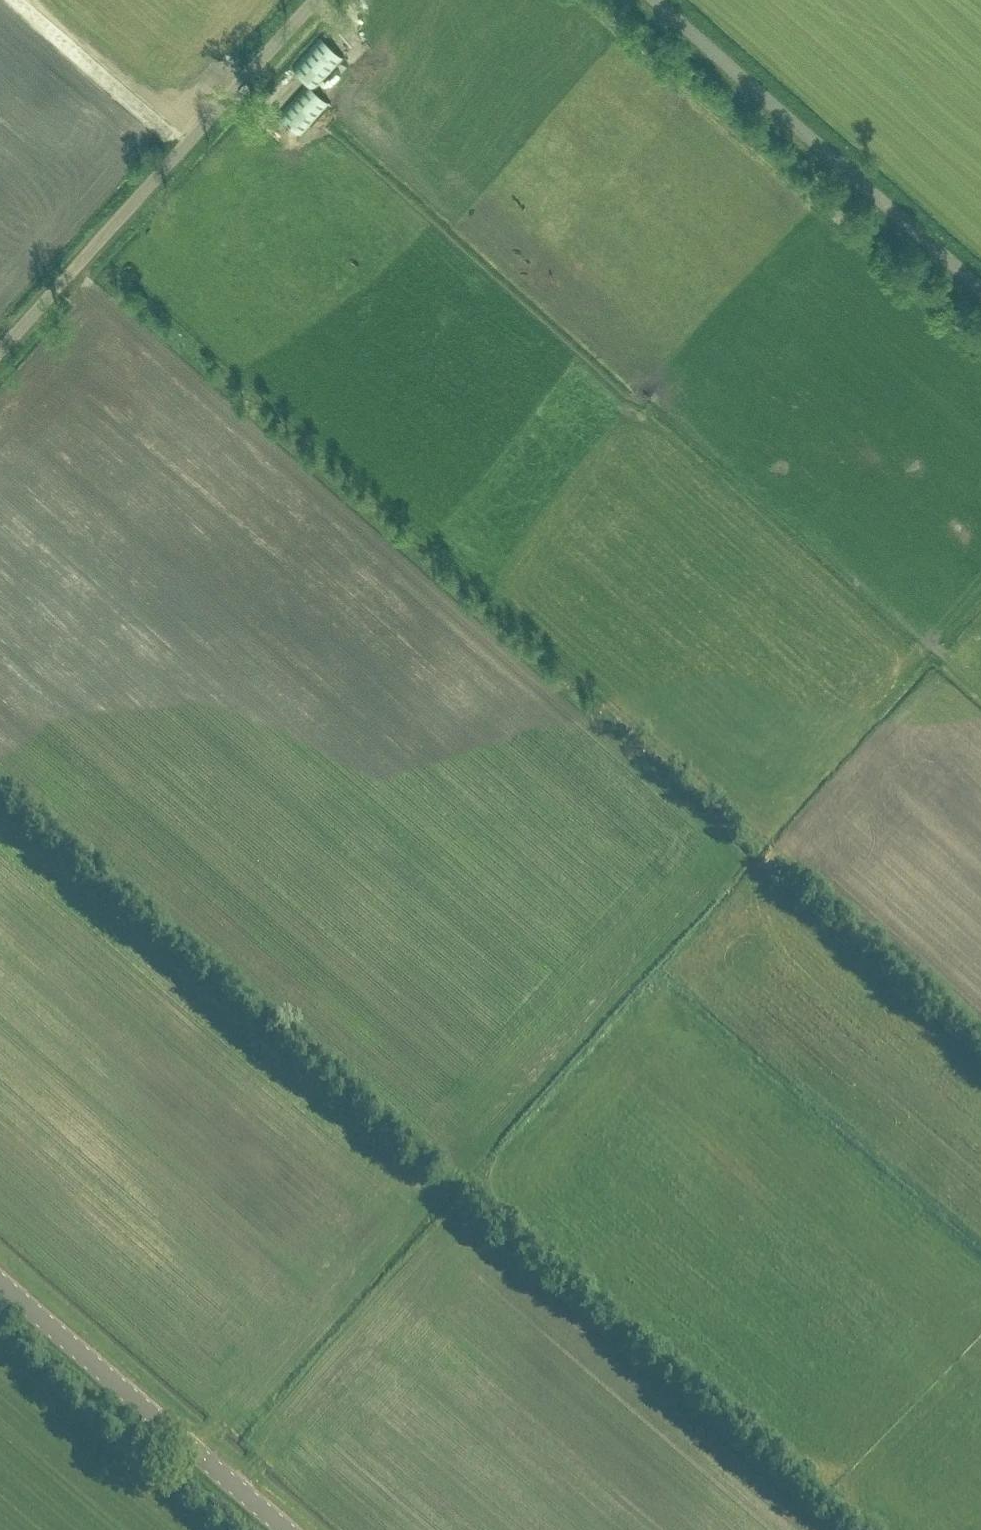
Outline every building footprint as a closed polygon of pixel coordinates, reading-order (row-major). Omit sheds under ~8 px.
[(292,68),(307,81),(314,88),(344,55),(322,35),(292,68)] [(314,88),(307,81),(279,113),(302,133),(330,101),(314,88)]
